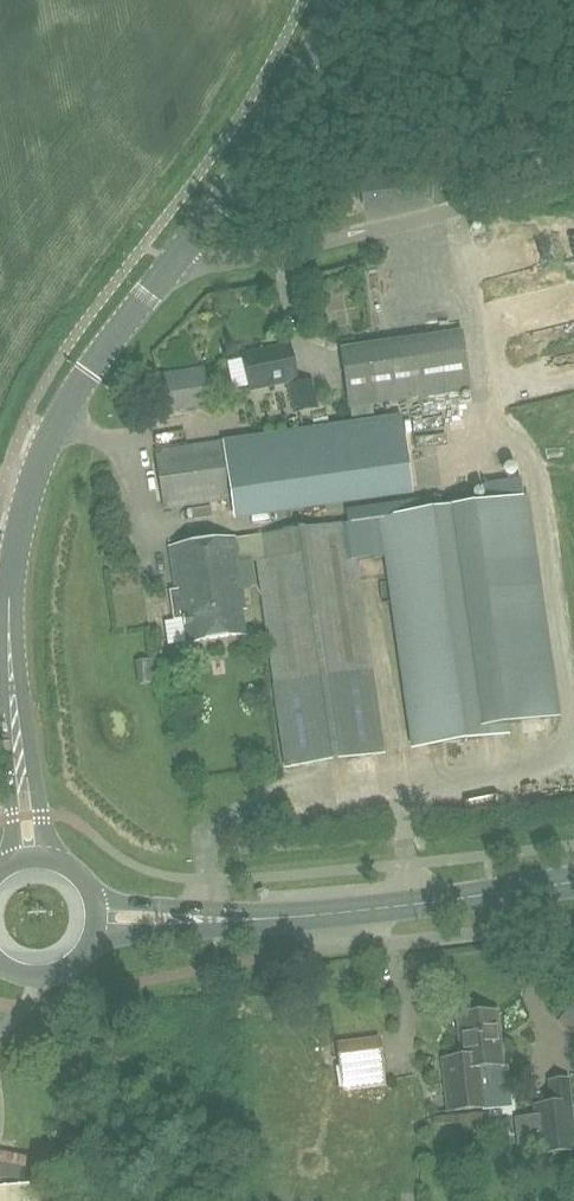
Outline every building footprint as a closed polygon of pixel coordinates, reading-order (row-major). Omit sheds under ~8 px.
[(428,172),(362,181),(364,202),(431,194),(428,172)] [(463,332),(341,350),(349,408),(471,391),(463,332)] [(290,347),(243,357),(250,390),(288,382),(295,413),(317,409),(311,382),(298,385),(290,347)] [(163,415),(210,408),(204,368),(158,375),(163,415)] [(411,482),(401,417),(156,452),(165,510),(231,500),(233,508),(411,482)] [(444,446),(445,457),(474,455),(473,445),(444,446)] [(524,498),(383,519),(416,748),(507,735),(506,725),(556,717),(524,498)] [(384,754),(372,671),(350,523),(170,550),(177,601),(172,602),(174,620),(184,619),(187,643),(246,634),(242,610),(246,609),(239,563),(256,560),(287,769),(384,754)] [(466,1084),(482,1082),(480,1068),(501,1066),(496,1013),(459,1017),(464,1059),(466,1084)] [(341,1070),(383,1065),(380,1040),(338,1045),(341,1070)] [(450,1112),(484,1108),(482,1082),(466,1084),(464,1059),(445,1061),(450,1112)] [(554,1106),(537,1108),(541,1154),(573,1151),(573,1147),(567,1079),(551,1081),(554,1106)]
